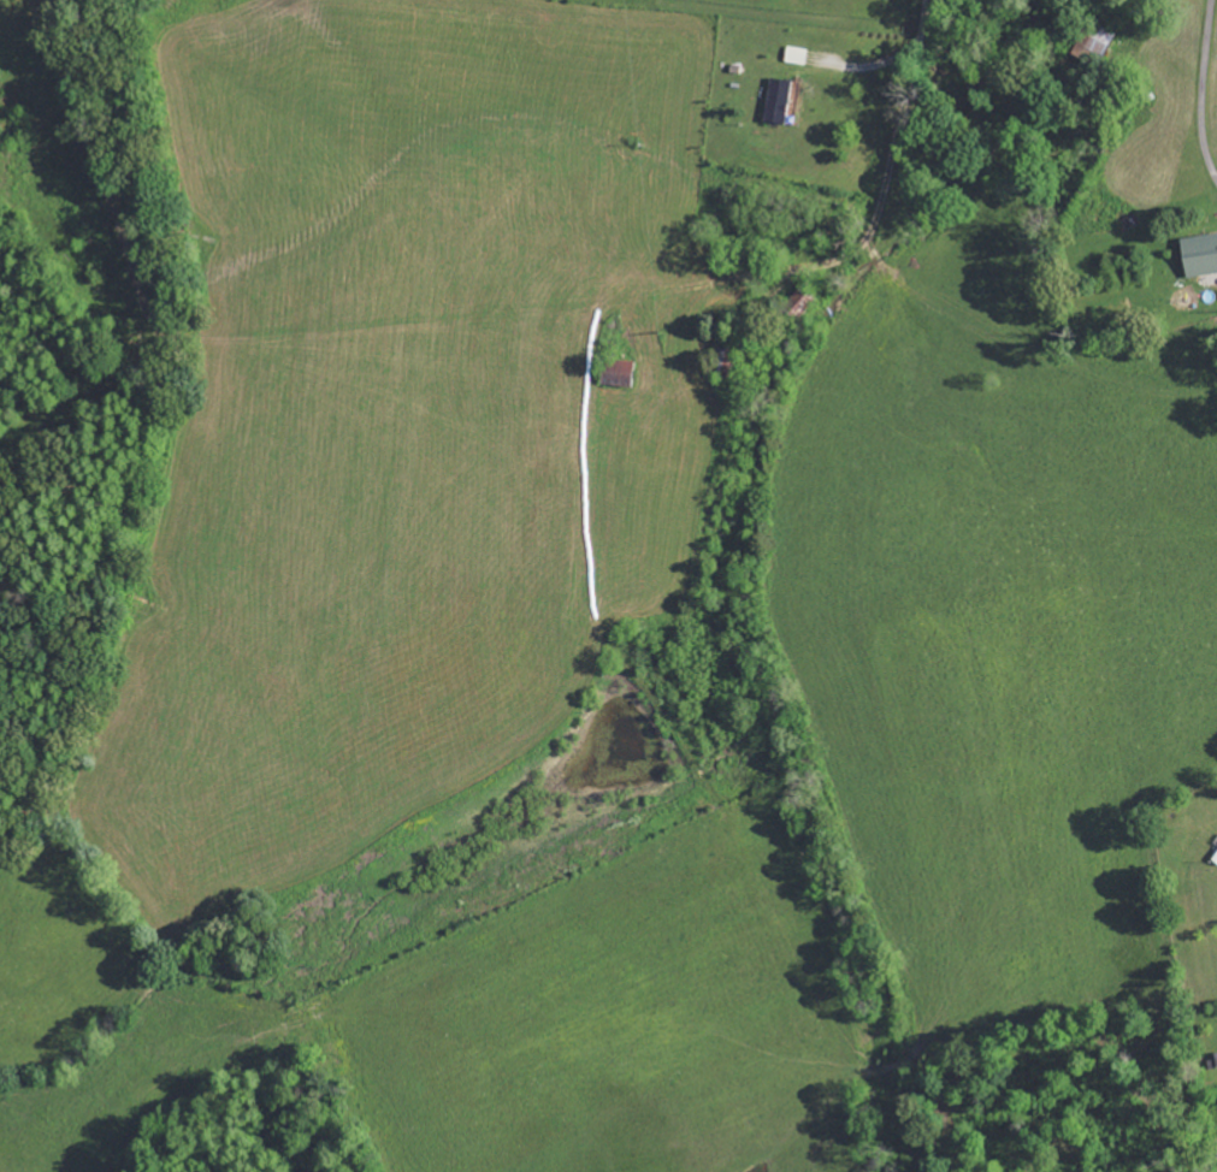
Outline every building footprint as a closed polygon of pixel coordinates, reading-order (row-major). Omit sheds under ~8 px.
[(1114,34),(1101,27),(1097,36),(1085,30),(1072,54),(1098,67),(1114,34)] [(807,65),(809,49),(788,47),(787,63),(807,65)] [(792,81),(770,79),(766,123),(788,125),(792,81)] [(1182,238),(1187,278),(1216,274),(1216,234),(1182,238)] [(604,360),(603,385),(633,387),(634,361),(604,360)]
